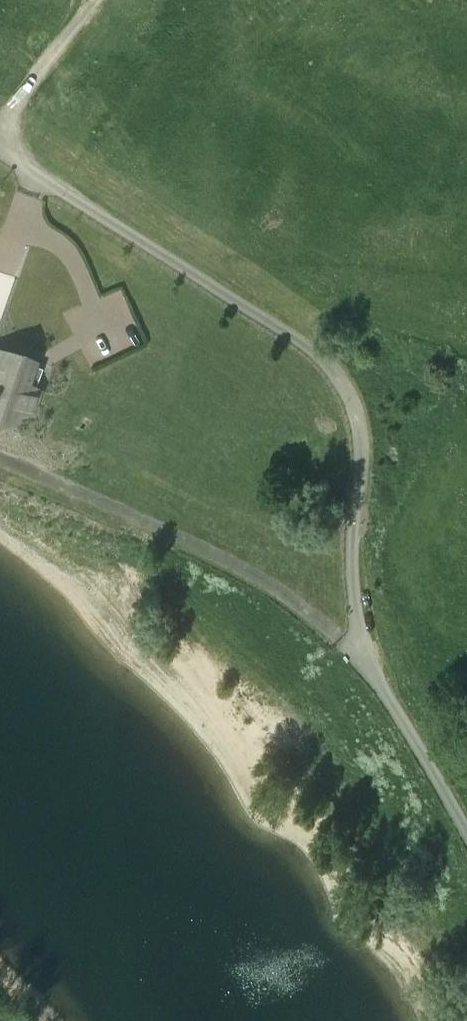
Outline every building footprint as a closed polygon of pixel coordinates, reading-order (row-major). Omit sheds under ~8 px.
[(0,352),(0,415),(11,419),(17,401),(28,405),(38,376),(27,372),(32,359),(8,351),(7,354),(0,352)]
